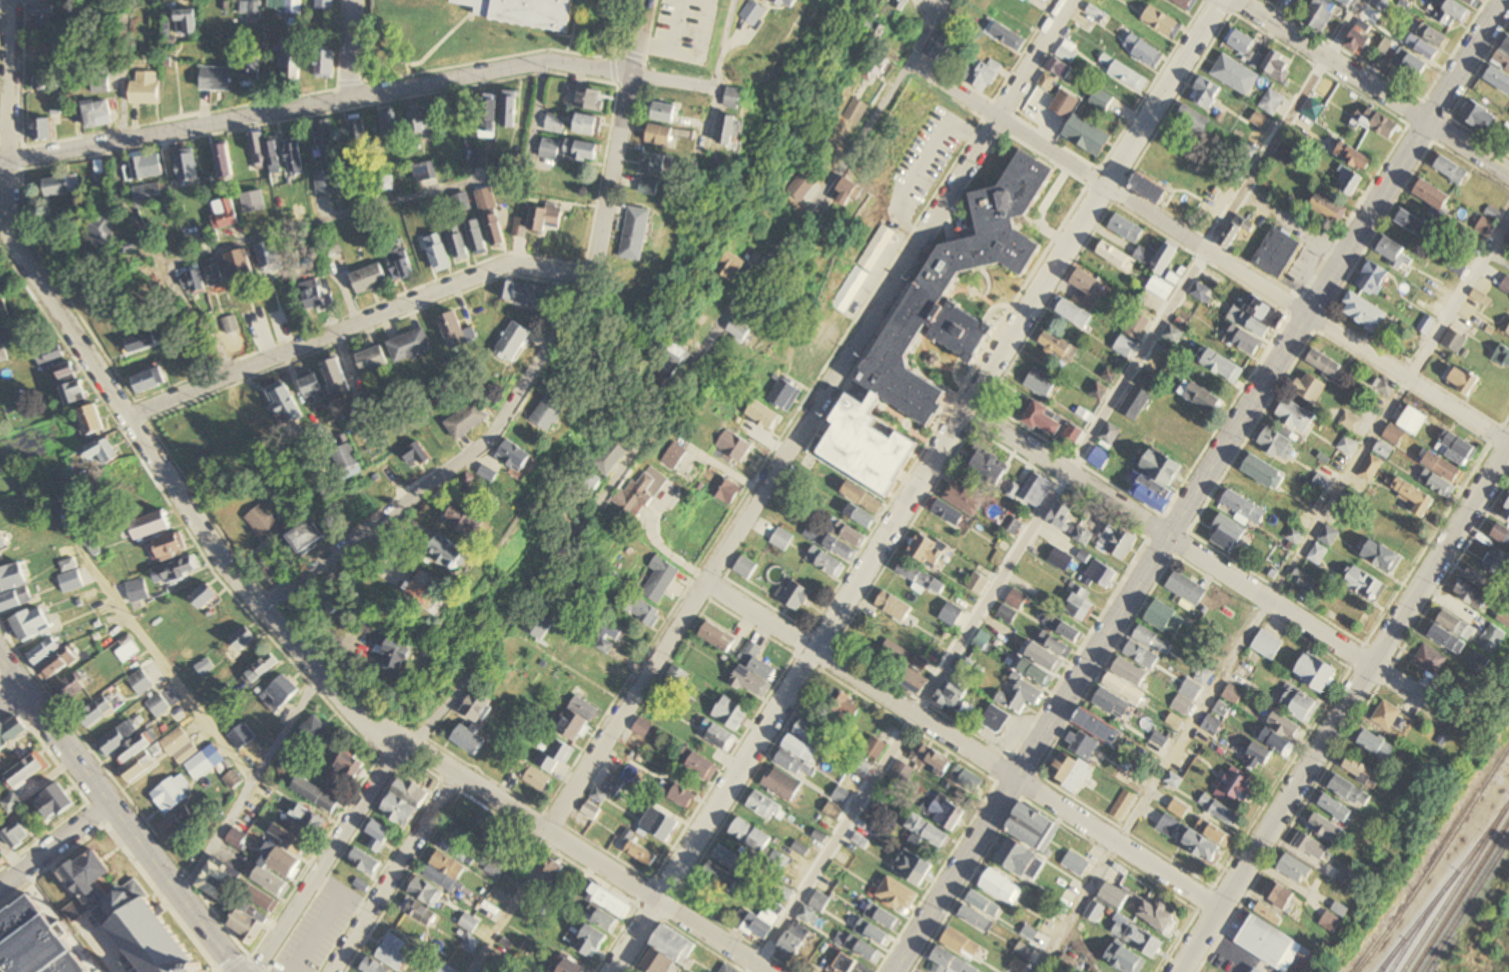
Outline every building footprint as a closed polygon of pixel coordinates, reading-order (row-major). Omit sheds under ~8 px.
[(574,0),(454,0),(454,5),(477,8),(476,15),(489,17),(488,21),(570,32),(574,0)] [(101,901),(110,895),(100,881),(112,872),(94,848),(76,861),(74,858),(59,870),(78,896),(60,909),(72,925),(87,913),(81,906),(86,903),(88,905),(98,897),(101,901)] [(101,901),(91,910),(104,927),(108,924),(144,971),(204,971),(148,898),(152,896),(136,875),(110,895),(101,901)] [(90,970),(31,896),(0,918),(0,961),(9,971),(87,971),(90,970)]
